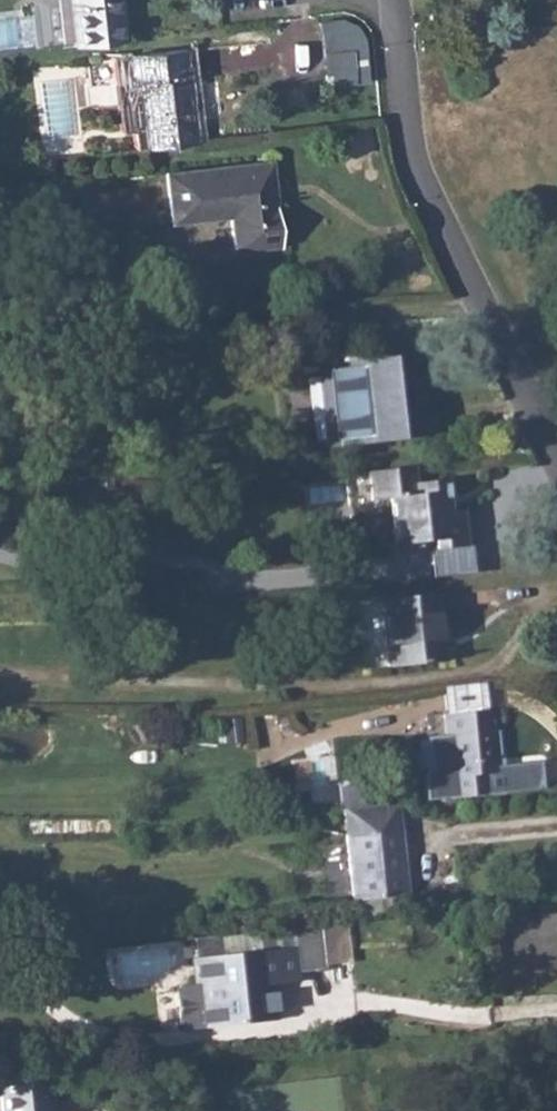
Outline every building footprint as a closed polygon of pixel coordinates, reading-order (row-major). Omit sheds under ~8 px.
[(68,53),(119,46),(113,0),(62,0),(68,53)] [(342,20),(322,23),(326,85),(376,82),(371,38),(362,26),(342,20)] [(301,81),(320,81),(321,21),(302,21),(301,81)] [(136,138),(139,156),(189,151),(179,54),(127,59),(115,60),(124,139),(136,138)] [(237,217),(240,252),(284,247),(275,163),(175,174),(180,223),(237,217)] [(405,446),(398,365),(327,373),(333,453),(405,446)] [(423,475),(373,480),(377,510),(394,510),(399,555),(440,552),(440,562),(472,560),(469,522),(453,523),(451,492),(424,492),(423,475)] [(440,669),(434,600),(381,605),(387,674),(440,669)] [(487,681),(442,686),(447,735),(426,737),(433,799),(546,788),(544,762),(496,767),(487,681)] [(403,900),(394,810),(344,816),(352,905),(403,900)] [(299,977),(297,953),(196,964),(197,981),(182,982),(178,991),(181,1015),(187,1020),(202,1020),(204,1029),(276,1022),(275,989),(300,986),(299,977)] [(0,1089),(0,1110),(35,1110),(33,1085),(0,1089)]
